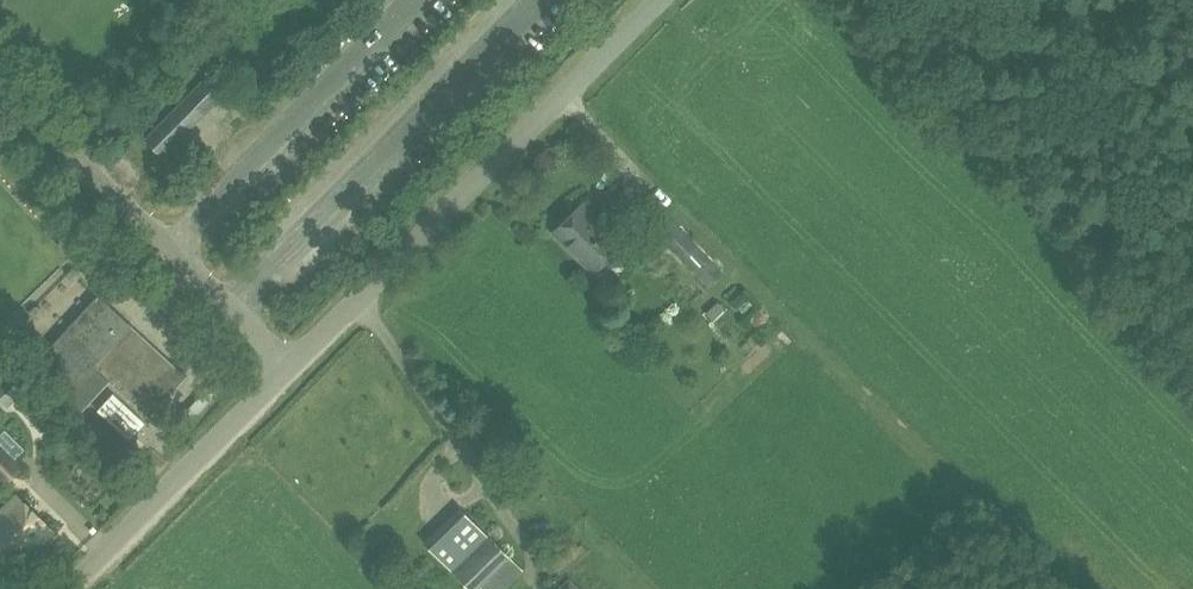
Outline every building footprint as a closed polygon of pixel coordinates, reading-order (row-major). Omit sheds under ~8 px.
[(566,36),(571,41),(578,34),(573,29),(566,36)] [(145,139),(162,156),(204,113),(187,96),(145,139)] [(555,230),(595,271),(622,244),(582,203),(555,230)] [(651,226),(709,287),(724,272),(666,211),(651,226)] [(188,378),(98,295),(40,357),(73,386),(92,365),(150,419),(188,378)] [(164,316),(163,317),(169,323),(175,317),(170,312),(169,311),(164,316)] [(5,365),(0,370),(0,379),(18,398),(28,388),(6,364),(5,365)] [(107,401),(138,431),(146,422),(115,393),(107,401)] [(130,439),(138,431),(107,401),(98,410),(130,439)] [(5,483),(21,467),(14,459),(25,448),(5,428),(0,433),(0,478),(5,483)] [(17,564),(51,530),(16,495),(0,511),(0,548),(17,564)] [(470,588),(480,588),(512,559),(461,504),(424,540),(470,588)] [(568,579),(558,588),(579,588),(568,579)]
